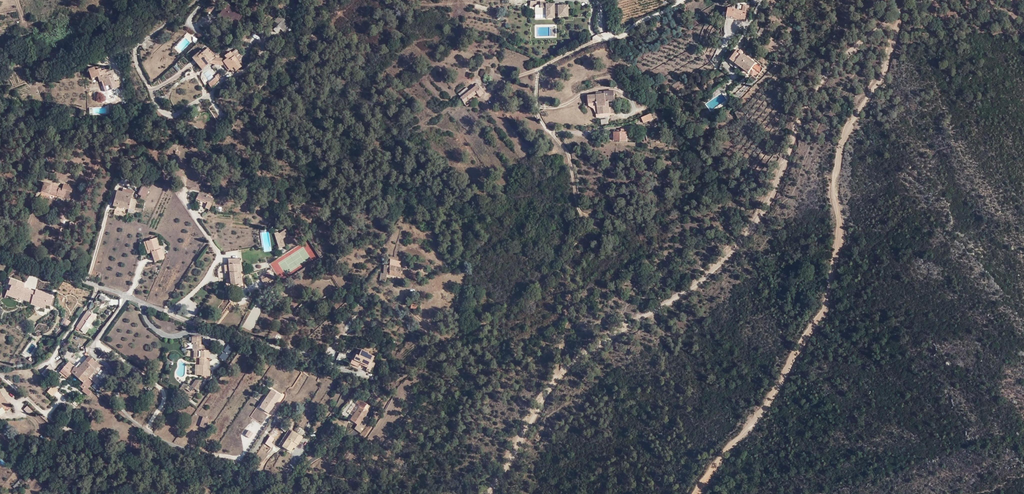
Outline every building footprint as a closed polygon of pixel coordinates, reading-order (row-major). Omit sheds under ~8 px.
[(567,10),(569,8),(567,6),(567,5),(557,5),(557,7),(553,7),(553,5),(553,4),(551,4),(550,3),(549,3),(548,3),(547,4),(545,4),(545,2),(539,2),(539,4),(539,14),(545,14),(545,18),(553,18),(553,13),(557,13),(557,17),(567,16),(567,10)] [(220,14),(235,26),(243,15),(227,4),(220,14)] [(729,7),(726,15),(746,20),(747,12),(729,7)] [(274,21),(283,30),(289,24),(280,15),(274,21)] [(142,46),(146,51),(156,45),(153,39),(142,46)] [(207,49),(202,52),(198,56),(200,59),(198,61),(204,68),(210,63),(224,65),(226,64),(229,69),(230,69),(233,66),(236,70),(242,66),(236,59),(231,53),(230,51),(225,55),(227,57),(225,59),(215,57),(210,51),(209,52),(207,49)] [(235,49),(231,53),(236,59),(240,55),(235,49)] [(198,56),(202,52),(201,50),(193,57),(202,69),(204,68),(198,61),(200,59),(198,56)] [(731,59),(736,62),(742,53),(738,50),(731,59)] [(749,73),(756,63),(742,53),(736,62),(749,73)] [(99,82),(101,82),(103,81),(107,90),(116,88),(114,82),(112,75),(110,71),(109,68),(101,71),(100,69),(95,70),(94,68),(88,69),(91,79),(97,77),(99,82)] [(214,79),(210,81),(208,83),(211,87),(221,76),(218,73),(214,76),(216,77),(214,79)] [(459,98),(464,103),(476,93),(479,97),(483,94),(476,85),(468,91),(461,96),(459,98)] [(468,91),(466,87),(458,93),(461,96),(468,91)] [(599,114),(609,113),(609,108),(609,101),(615,101),(614,91),(604,92),(605,94),(596,94),(588,95),(588,96),(585,96),(586,104),(598,103),(599,114)] [(596,114),(599,114),(598,103),(588,103),(588,106),(595,109),(596,114)] [(651,113),(642,117),(644,122),(652,118),(651,113)] [(613,140),(627,141),(628,129),(621,129),(621,132),(614,131),(613,140)] [(62,197),(69,199),(72,187),(63,184),(62,189),(51,186),(51,185),(44,183),(41,192),(49,194),(49,193),(57,196),(57,193),(62,195),(62,197)] [(144,200),(149,189),(141,186),(137,194),(141,196),(140,198),(144,200)] [(113,205),(134,210),(136,199),(130,198),(132,191),(123,188),(122,192),(116,190),(113,205)] [(198,192),(196,197),(207,202),(206,204),(204,208),(209,209),(213,199),(198,192)] [(279,233),(282,239),(288,235),(285,229),(279,233)] [(285,246),(282,239),(279,233),(277,232),(274,233),(279,248),(285,246)] [(155,238),(144,242),(148,253),(151,252),(152,255),(154,261),(163,258),(159,246),(158,247),(155,238)] [(148,253),(144,242),(142,243),(147,257),(152,255),(151,252),(148,253)] [(230,284),(236,284),(239,283),(241,283),(240,271),(237,272),(237,264),(240,264),(239,259),(228,260),(228,265),(229,273),(230,284)] [(380,281),(385,282),(387,274),(400,277),(400,262),(391,260),(389,266),(384,264),(383,273),(381,273),(380,281)] [(266,277),(261,280),(264,286),(269,283),(271,285),(273,284),(272,280),(273,279),(272,277),(267,279),(266,277)] [(11,286),(9,291),(8,292),(19,297),(23,298),(29,301),(29,304),(34,305),(34,302),(44,304),(49,305),(51,295),(46,294),(47,292),(33,289),(33,292),(32,294),(20,289),(21,287),(22,283),(10,279),(8,285),(11,286)] [(8,292),(9,291),(7,290),(5,294),(18,300),(19,298),(19,297),(8,292)] [(87,311),(76,326),(80,329),(89,317),(91,314),(87,311)] [(63,317),(60,323),(66,327),(70,321),(63,317)] [(89,317),(80,329),(84,332),(93,319),(89,317)] [(199,337),(192,337),(191,341),(191,343),(192,343),(195,343),(195,358),(199,358),(200,358),(200,365),(198,365),(197,365),(196,375),(203,375),(203,376),(209,376),(209,371),(206,371),(207,358),(209,358),(209,351),(206,351),(206,350),(206,348),(201,345),(199,345),(199,337)] [(365,370),(371,372),(374,364),(371,362),(373,356),(360,350),(358,355),(354,353),(350,363),(357,367),(359,364),(367,368),(365,370)] [(336,361),(348,366),(351,358),(339,353),(336,361)] [(77,369),(82,373),(94,361),(88,356),(87,357),(81,364),(77,369)] [(88,377),(93,381),(96,378),(94,376),(97,372),(94,369),(98,365),(94,361),(82,373),(87,378),(88,377)] [(83,383),(87,378),(82,373),(77,369),(75,367),(70,362),(66,366),(65,365),(59,373),(61,375),(63,374),(67,377),(72,372),(83,383)] [(49,366),(42,374),(47,379),(54,371),(49,366)] [(196,391),(201,385),(204,380),(195,380),(191,385),(190,386),(196,391)] [(58,390),(52,385),(47,392),(52,396),(58,390)] [(272,390),(261,405),(269,411),(270,411),(280,396),(272,390)] [(350,419),(357,424),(358,425),(361,419),(364,420),(366,417),(364,416),(364,415),(368,411),(363,408),(366,404),(359,399),(356,403),(360,405),(350,419)] [(269,411),(261,405),(259,408),(268,413),(269,411)] [(358,425),(357,424),(354,429),(360,433),(370,419),(364,415),(364,416),(366,417),(364,420),(361,419),(358,425)] [(279,428),(285,432),(288,428),(282,423),(279,428)] [(295,442),(297,444),(302,436),(289,428),(279,443),(290,451),(293,446),(295,442)]
